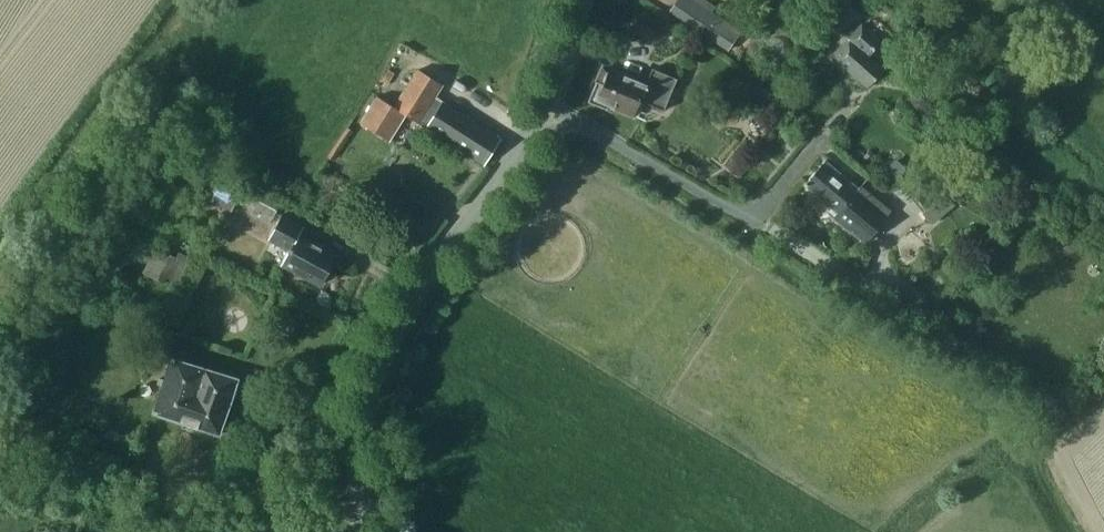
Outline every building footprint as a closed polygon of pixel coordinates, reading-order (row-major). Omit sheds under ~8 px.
[(686,1),(676,16),(728,51),(737,37),(686,1)] [(880,42),(861,25),(830,59),(843,71),(845,68),(867,87),(884,71),(868,57),(880,42)] [(182,66),(179,69),(183,73),(187,77),(195,70),(187,62),(182,66)] [(645,85),(603,68),(588,101),(606,109),(608,105),(633,115),(640,100),(663,110),(677,79),(652,68),(645,85)] [(393,108),(405,115),(484,165),(500,139),(434,97),(442,85),(418,69),(393,108)] [(755,82),(750,90),(766,101),(771,93),(755,82)] [(389,141),(405,115),(393,108),(377,97),(360,123),(389,141)] [(907,170),(896,160),(886,169),(897,180),(907,170)] [(860,185),(858,189),(834,168),(831,171),(822,163),(804,184),(824,202),(823,207),(835,216),(833,218),(850,232),(851,231),(865,242),(891,211),(860,185)] [(955,204),(927,171),(904,190),(932,223),(955,204)] [(211,202),(232,212),(238,200),(229,195),(233,188),(221,182),(211,202)] [(251,213),(270,223),(280,204),(250,189),(243,202),(254,207),(251,213)] [(302,227),(281,216),(269,239),(289,250),(281,264),(320,285),(335,255),(298,235),(302,227)] [(155,248),(141,272),(168,287),(172,279),(180,284),(192,258),(179,252),(175,259),(155,248)] [(238,379),(171,358),(154,413),(219,435),(238,379)]
